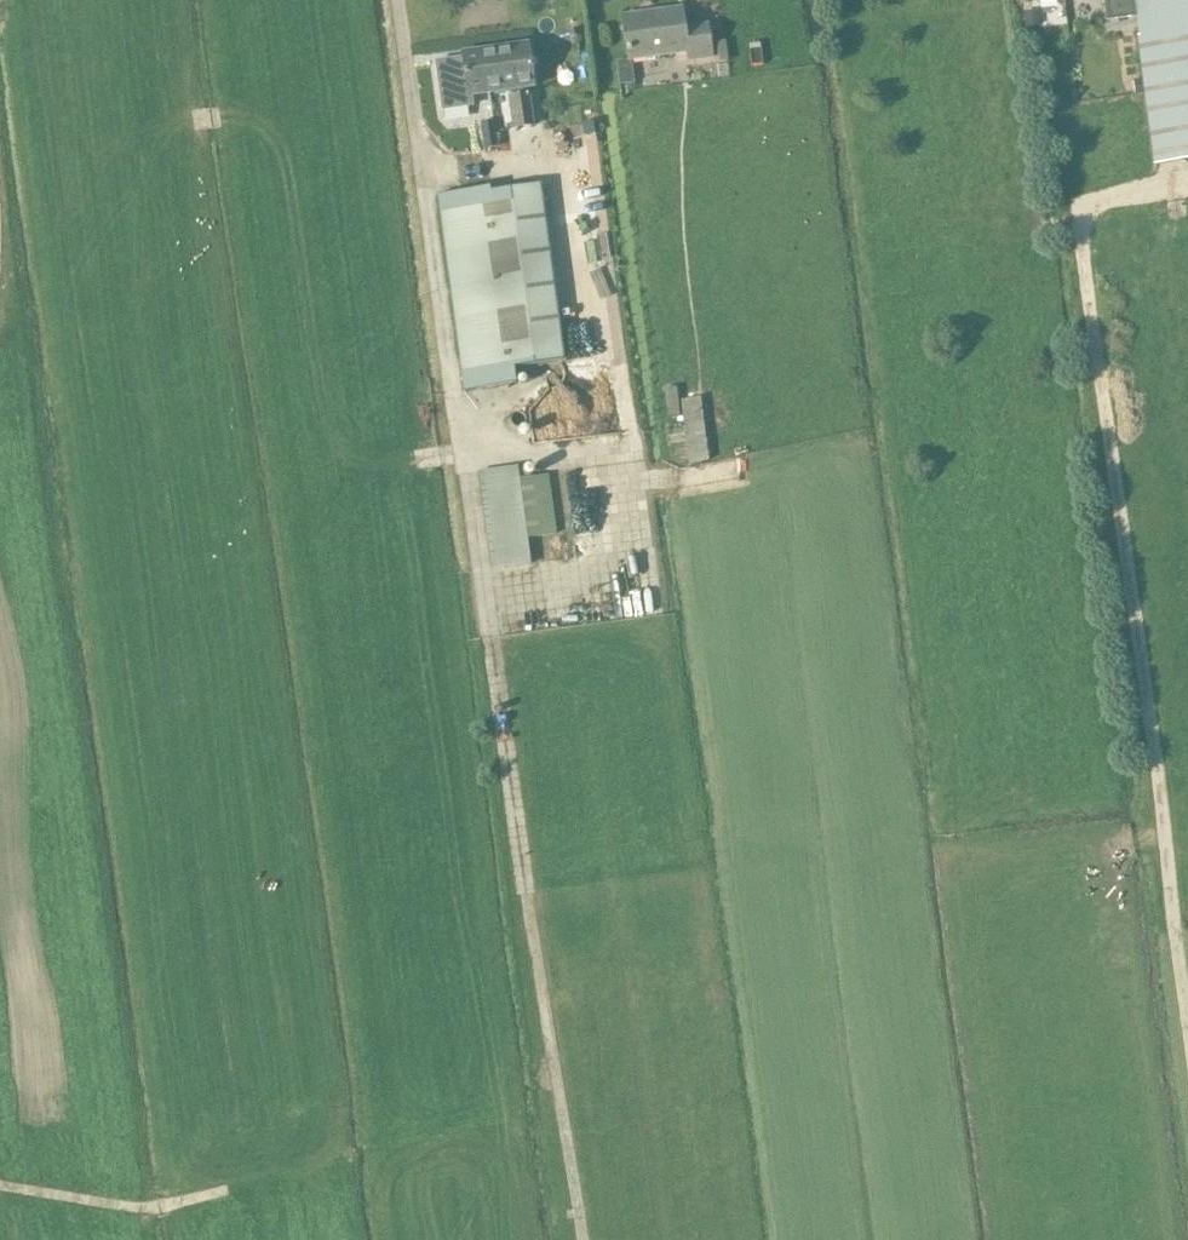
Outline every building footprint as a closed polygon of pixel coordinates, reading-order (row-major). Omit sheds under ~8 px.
[(1106,20),(1137,16),(1134,0),(1104,0),(1106,20)] [(1156,164),(1187,160),(1187,0),(1134,0),(1137,16),(1156,164)] [(688,59),(712,56),(708,26),(684,29),(682,8),(622,16),(628,59),(687,51),(688,59)] [(1028,13),(1026,13),(1027,27),(1029,27),(1039,26),(1037,11),(1028,13)] [(725,40),(715,42),(718,62),(728,61),(725,40)] [(533,87),(528,44),(462,52),(463,59),(436,62),(442,109),(474,105),(472,95),(508,90),(513,127),(533,125),(528,87),(533,87)] [(802,84),(797,46),(747,53),(750,75),(781,70),(783,87),(802,84)] [(493,121),(481,123),(485,150),(497,148),(493,121)] [(513,366),(564,358),(538,184),(490,191),(490,187),(437,196),(465,390),(516,383),(513,366)] [(688,454),(707,453),(700,397),(682,400),(688,454)] [(526,538),(519,478),(517,467),(479,472),(491,568),(529,563),(526,538)] [(548,474),(519,478),(526,538),(556,534),(548,474)]
